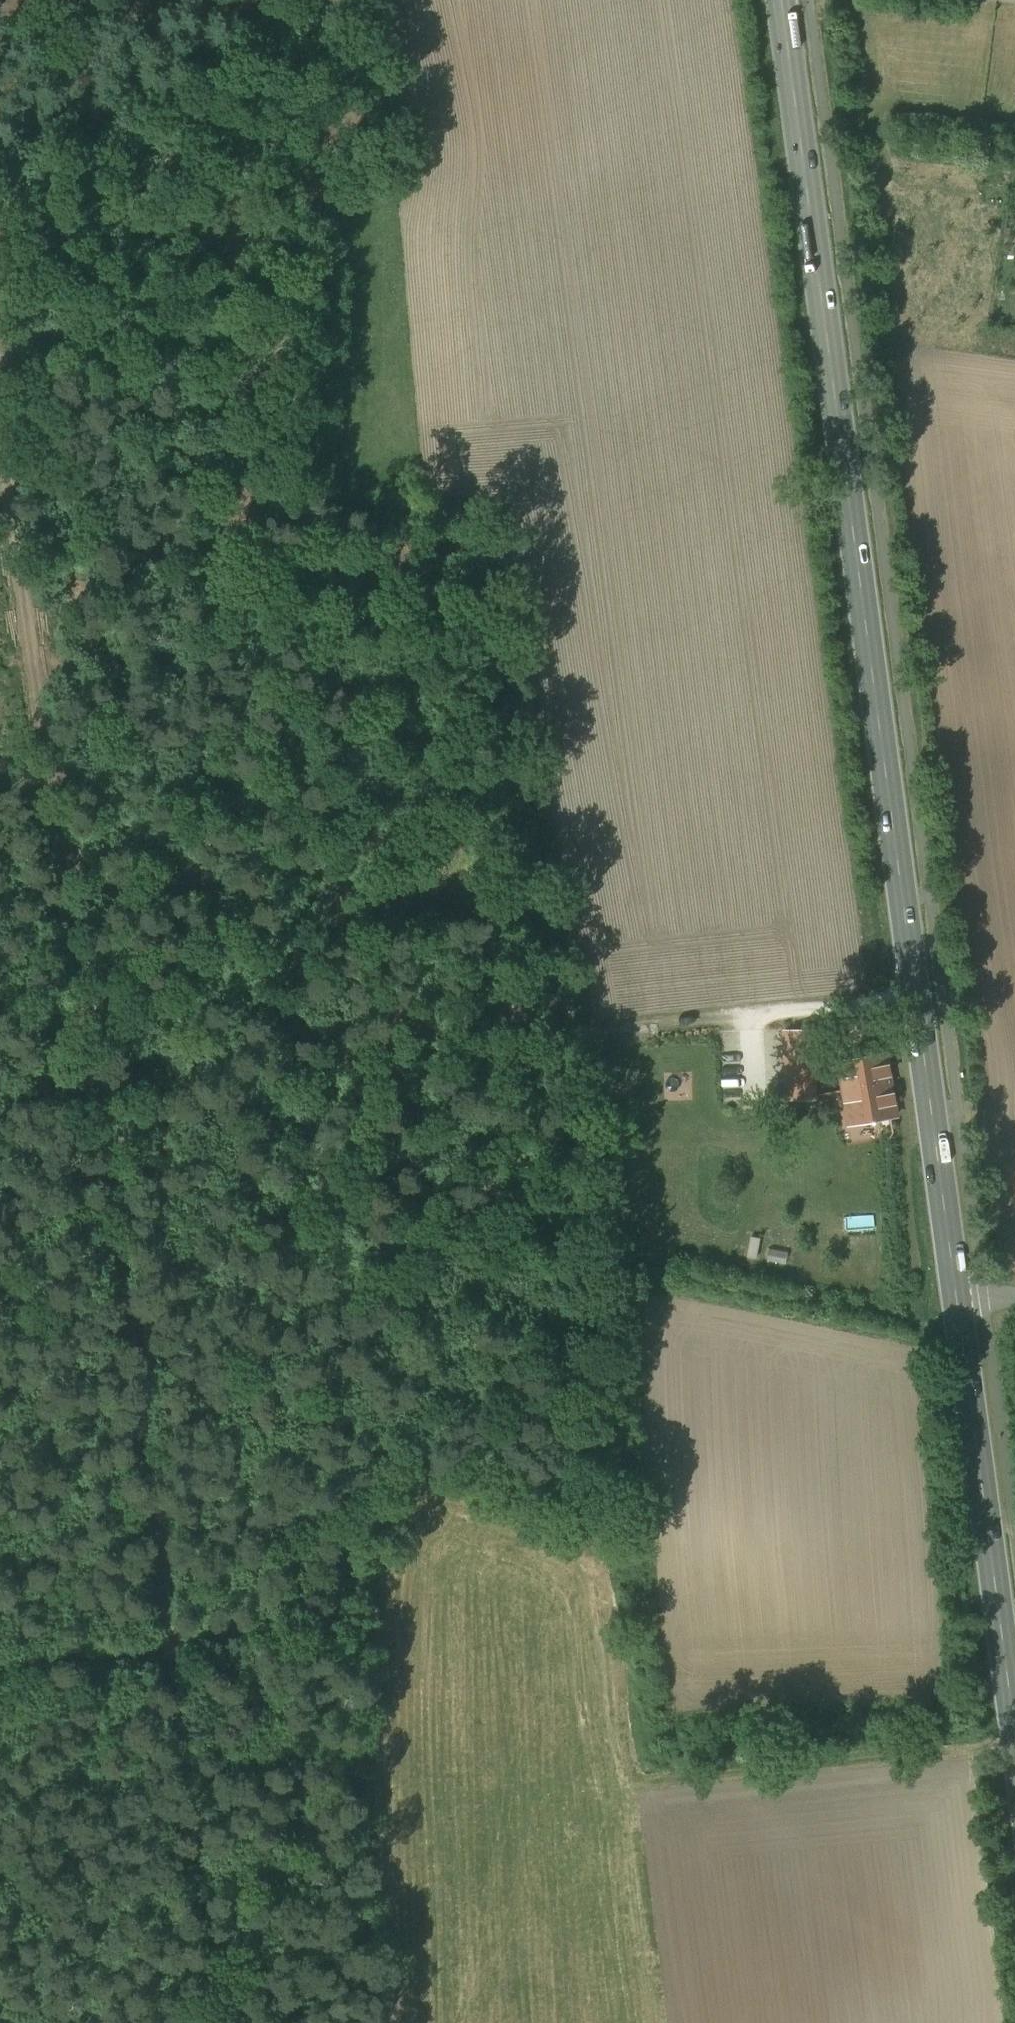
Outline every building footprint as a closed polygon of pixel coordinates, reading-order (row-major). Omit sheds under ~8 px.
[(815,1031),(789,1032),(790,1057),(788,1057),(789,1097),(815,1097),(815,1031)] [(886,1053),(838,1062),(849,1124),(897,1115),(886,1053)]
